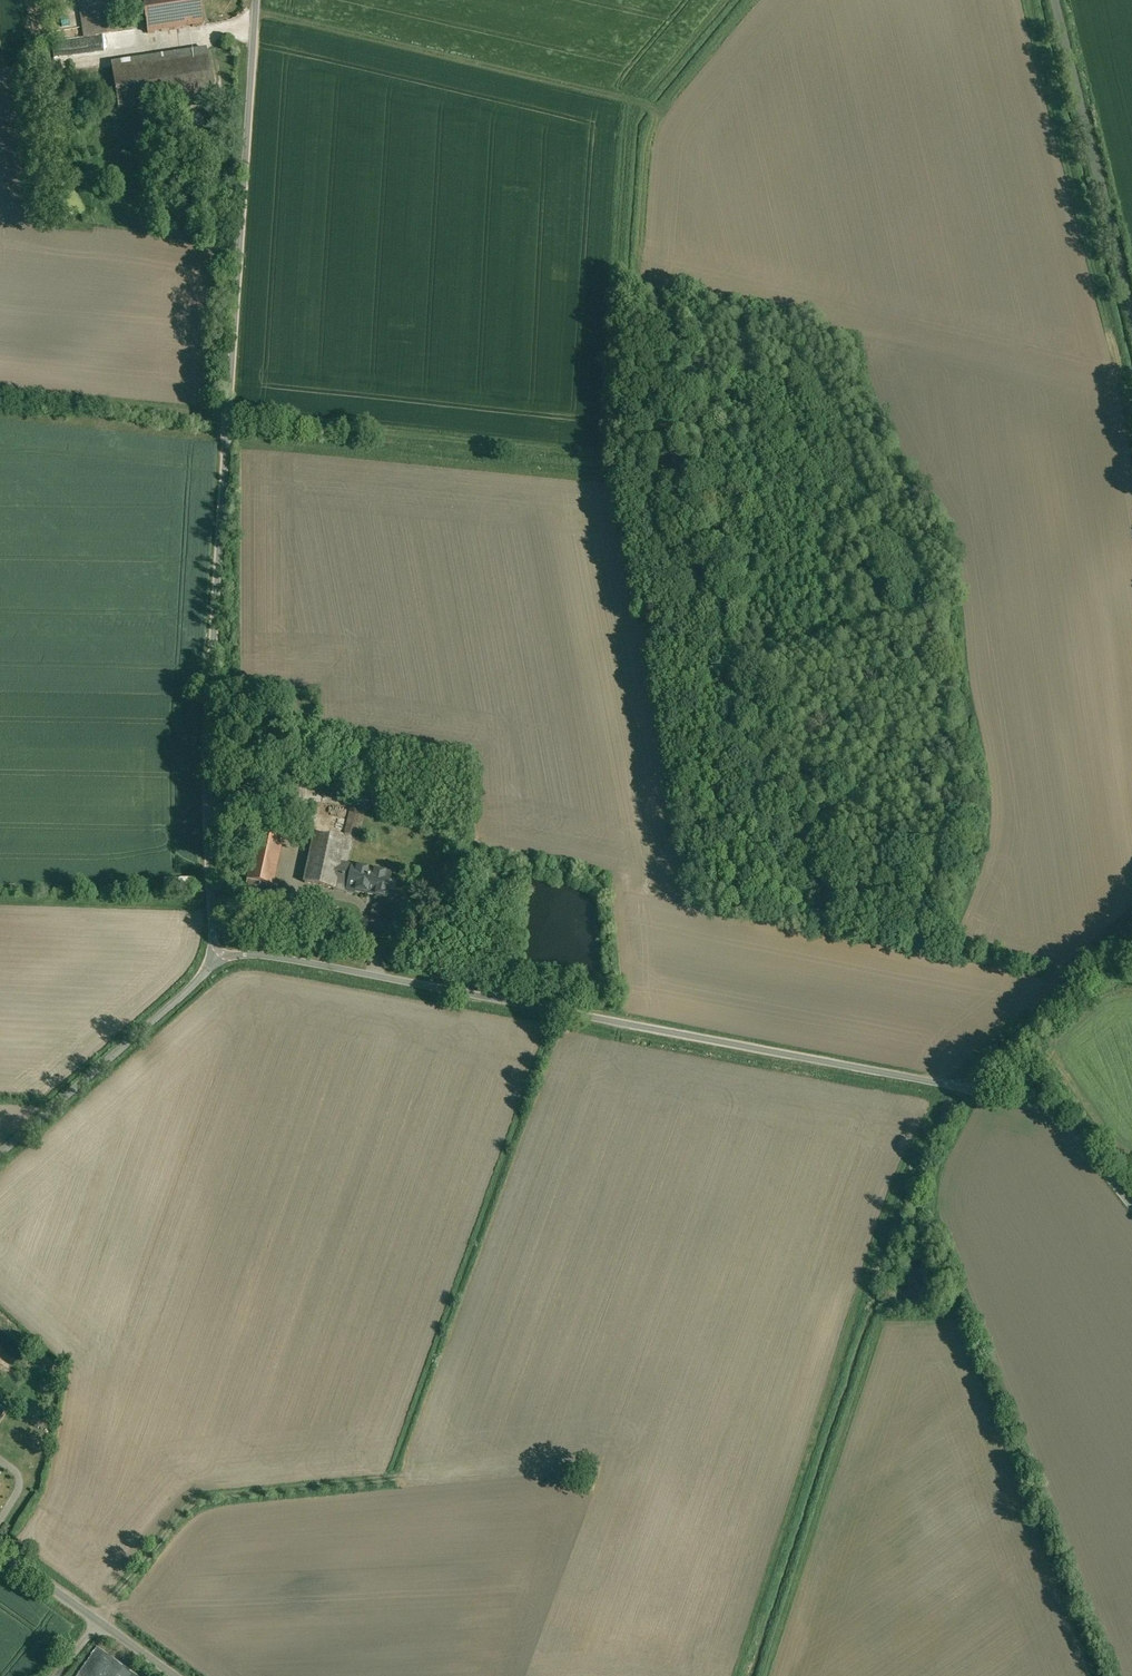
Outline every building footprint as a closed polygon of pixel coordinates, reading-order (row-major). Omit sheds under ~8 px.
[(85,37),(114,33),(112,14),(123,12),(121,0),(79,0),(85,37)] [(148,34),(203,25),(199,0),(143,0),(148,34)] [(207,50),(111,64),(118,109),(214,94),(207,50)] [(293,794),(284,794),(284,810),(292,810),(293,794)] [(345,833),(352,834),(359,809),(352,807),(345,833)] [(283,835),(258,829),(247,880),(273,886),(283,835)] [(352,842),(315,834),(305,883),(334,889),(335,883),(339,863),(347,865),(352,842)] [(347,865),(339,863),(335,883),(356,888),(356,890),(387,897),(392,874),(347,865)] [(175,878),(175,891),(197,891),(197,878),(175,878)] [(273,886),(247,880),(243,902),(268,908),(271,894),(273,886)] [(507,884),(490,880),(488,893),(512,898),(513,894),(506,893),(507,884)] [(284,897),(271,894),(268,908),(281,910),(284,897)] [(289,898),(284,897),(281,910),(286,912),(289,898)] [(76,1675),(143,1675),(95,1646),(76,1675)]
